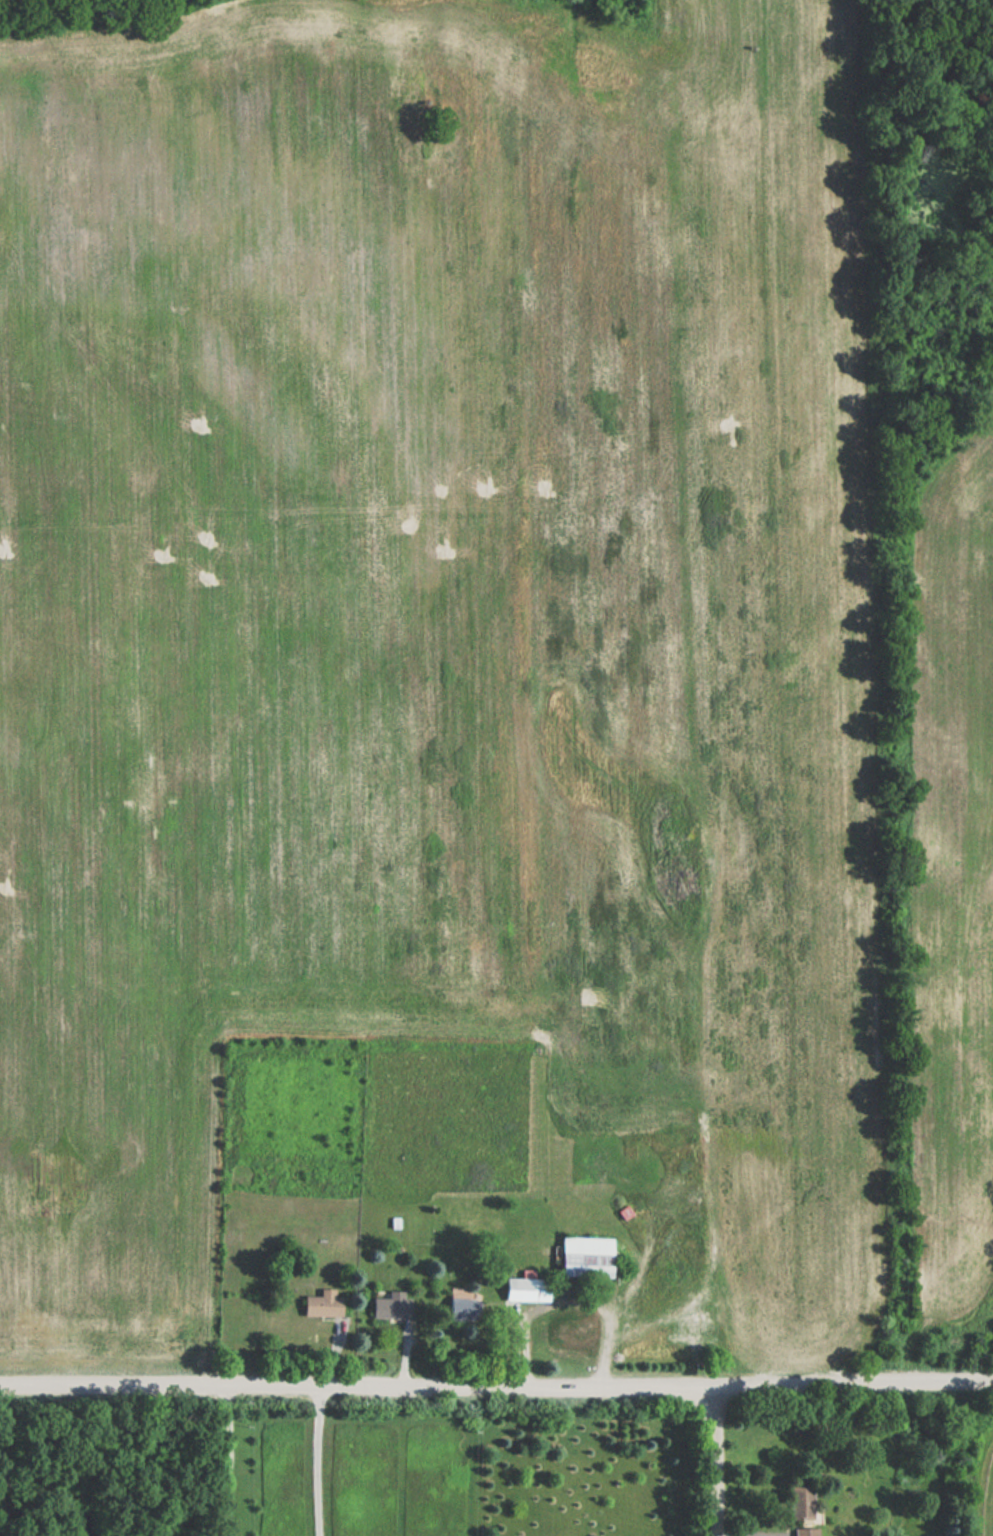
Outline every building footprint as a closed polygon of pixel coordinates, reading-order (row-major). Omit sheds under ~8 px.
[(608,1277),(609,1238),(558,1236),(558,1276),(608,1277)] [(545,1278),(502,1278),(502,1301),(545,1301),(545,1278)] [(301,1316),(339,1316),(339,1296),(333,1296),(333,1289),(317,1289),(317,1297),(301,1297),(301,1316)] [(408,1299),(401,1299),(401,1291),(386,1291),(386,1299),(371,1299),(371,1318),(408,1318),(408,1299)] [(446,1323),(471,1323),(471,1298),(446,1298),(446,1323)] [(789,1523),(811,1523),(811,1487),(789,1487),(789,1523)] [(793,1527),(793,1535),(817,1535),(817,1527),(793,1527)]
